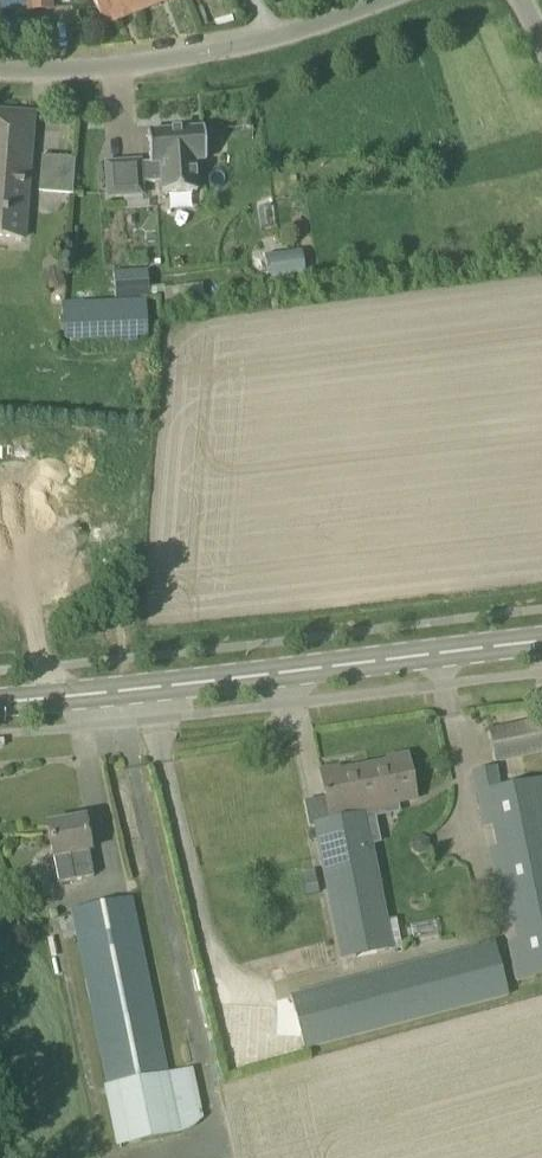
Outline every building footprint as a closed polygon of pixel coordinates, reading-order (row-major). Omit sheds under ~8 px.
[(29,10),(51,10),(51,0),(8,0),(8,11),(29,10)] [(140,10),(138,5),(136,0),(94,0),(104,25),(140,10)] [(167,0),(136,0),(138,5),(140,10),(167,0)] [(34,115),(0,113),(0,237),(24,238),(34,115)] [(198,190),(196,163),(207,162),(204,127),(148,132),(150,163),(143,164),(142,159),(104,162),(107,200),(145,197),(144,183),(160,182),(161,193),(198,190)] [(76,159),(59,158),(56,193),(73,195),(76,159)] [(300,261),(276,264),(278,281),(302,278),(300,261)] [(107,271),(108,294),(143,293),(142,269),(107,271)] [(60,270),(43,273),(46,288),(63,284),(60,270)] [(147,335),(145,300),(80,304),(64,304),(66,339),(147,335)] [(541,753),(541,721),(488,732),(494,762),(541,753)] [(396,803),(416,799),(408,756),(388,759),(388,763),(340,773),(339,769),(321,772),(326,798),(324,799),(328,820),(313,823),(314,827),(316,827),(341,960),(394,950),(388,920),(367,813),(349,816),(348,809),(395,800),(396,803)] [(495,768),(474,773),(485,827),(492,826),(497,849),(490,850),(505,926),(513,925),(516,942),(509,943),(516,982),(541,976),(541,779),(499,788),(495,768)] [(93,876),(90,853),(85,820),(48,827),(52,859),(54,859),(59,883),(71,881),(93,876)] [(315,880),(301,883),(304,898),(318,896),(315,880)] [(192,1069),(169,1073),(134,899),(72,911),(120,1147),(181,1134),(203,1119),(201,1111),(192,1069)] [(289,996),(292,1005),(304,1051),(508,997),(493,941),(378,972),(375,960),(363,964),(367,975),(289,996)]
